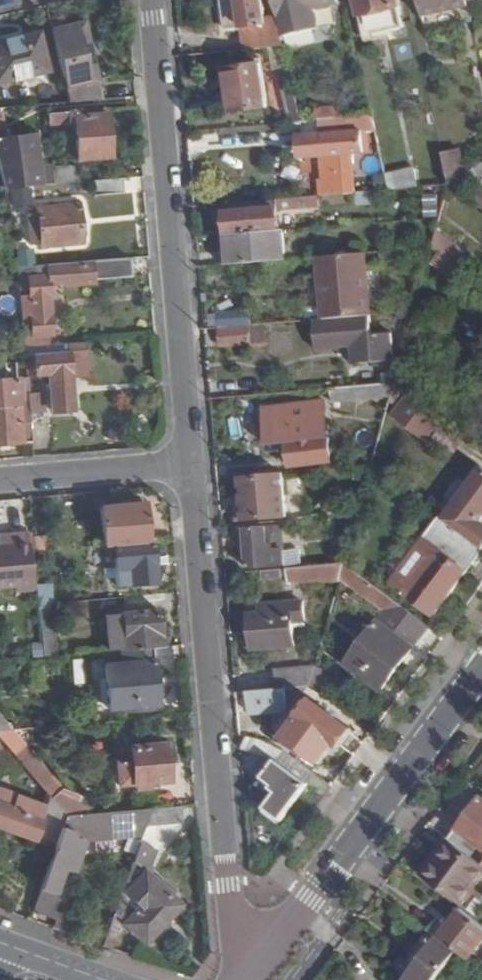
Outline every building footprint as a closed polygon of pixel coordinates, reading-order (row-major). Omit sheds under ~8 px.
[(245,50),(270,48),(284,46),(282,36),(278,18),(263,20),(260,0),(228,0),(222,1),(225,30),(242,28),(245,50)] [(278,18),(282,36),(316,28),(312,9),(340,2),(340,0),(274,0),(278,18)] [(398,6),(397,0),(356,0),(360,15),(398,6)] [(424,19),(470,8),(468,0),(420,0),(424,19)] [(324,26),(345,21),(341,6),(320,11),(324,26)] [(87,26),(53,33),(69,100),(101,98),(101,83),(92,85),(85,52),(93,50),(87,26)] [(47,69),(38,33),(0,42),(0,81),(47,69)] [(274,69),(279,68),(290,67),(284,46),(270,48),(274,69)] [(101,83),(93,50),(85,52),(92,85),(101,83)] [(232,111),(266,106),(262,64),(228,67),(231,94),(220,95),(221,110),(232,109),(232,111)] [(279,68),(291,123),(303,122),(290,67),(279,68)] [(84,108),(84,104),(49,107),(50,117),(77,116),(80,152),(112,150),(108,107),(84,108)] [(360,117),(319,119),(320,134),(361,131),(360,117)] [(4,186),(56,183),(55,167),(54,157),(47,157),(47,163),(39,164),(34,124),(20,125),(20,135),(3,137),(0,124),(0,169),(4,186)] [(443,153),(450,186),(467,175),(461,148),(443,153)] [(322,181),(323,196),(354,194),(350,155),(324,156),(326,180),(322,181)] [(55,167),(56,183),(81,181),(80,166),(55,167)] [(450,186),(461,194),(481,180),(481,170),(480,167),(467,175),(450,186)] [(396,173),(399,189),(419,188),(414,169),(396,173)] [(122,191),(122,177),(93,180),(93,193),(122,191)] [(375,193),(357,193),(357,206),(376,205),(375,193)] [(226,211),(228,234),(278,230),(277,209),(313,206),(313,201),(318,201),(317,196),(229,203),(230,210),(226,211)] [(41,229),(42,243),(83,241),(81,202),(40,205),(40,212),(29,213),(31,229),(41,229)] [(9,210),(14,235),(26,233),(20,208),(9,210)] [(31,242),(42,243),(41,229),(31,229),(31,242)] [(228,234),(231,263),(285,259),(282,229),(278,230),(228,234)] [(325,320),(371,316),(367,253),(320,256),(325,320)] [(468,273),(442,255),(435,265),(460,283),(468,273)] [(129,258),(17,266),(22,319),(30,318),(31,334),(48,334),(54,333),(50,286),(49,276),(64,275),(64,284),(94,282),(93,277),(131,275),(129,258)] [(50,286),(64,284),(64,275),(49,276),(50,286)] [(219,314),(221,328),(245,326),(243,311),(219,314)] [(325,320),(315,320),(316,339),(351,336),(353,364),(394,361),(392,334),(372,334),(371,316),(325,320)] [(30,318),(22,319),(24,347),(49,345),(48,334),(31,334),(30,318)] [(251,326),(252,342),(268,341),(267,324),(251,326)] [(245,326),(221,328),(223,345),(252,342),(251,326),(245,326)] [(49,345),(24,347),(27,377),(51,375),(54,410),(74,410),(70,356),(85,355),(84,342),(49,345)] [(396,378),(395,384),(403,388),(409,371),(400,369),(396,378)] [(384,396),(383,384),(370,385),(371,398),(384,396)] [(370,385),(335,388),(336,401),(371,398),(370,385)] [(42,392),(28,394),(29,403),(30,414),(42,413),(42,392)] [(32,441),(30,414),(29,403),(20,404),(10,406),(9,394),(0,395),(0,444),(32,441)] [(19,394),(9,394),(10,406),(20,404),(19,394)] [(427,439),(443,418),(410,395),(395,415),(427,439)] [(290,466),(331,461),(323,409),(297,412),(300,435),(287,437),(290,466)] [(452,525),(481,548),(481,521),(480,520),(481,517),(481,466),(443,519),(452,525)] [(282,473),(259,475),(259,478),(240,480),(242,504),(237,503),(237,521),(286,516),(282,473)] [(100,506),(103,544),(112,543),(147,540),(144,503),(100,506)] [(481,554),(481,548),(452,525),(424,560),(421,558),(410,574),(418,580),(416,584),(444,603),(481,554)] [(280,526),(272,527),(271,541),(280,541),(280,526)] [(271,541),(272,527),(244,528),(244,536),(237,536),(238,548),(245,547),(246,566),(282,565),(280,541),(271,541)] [(401,567),(423,537),(413,530),(390,559),(401,567)] [(0,551),(0,593),(17,592),(17,598),(34,597),(28,533),(13,535),(14,550),(0,551)] [(14,550),(13,535),(0,535),(0,551),(14,550)] [(154,580),(152,539),(147,540),(112,543),(114,584),(154,580)] [(288,567),(289,576),(289,579),(327,576),(339,580),(344,563),(288,567)] [(288,567),(265,569),(266,577),(289,576),(288,567)] [(382,689),(428,626),(396,602),(350,568),(345,577),(387,609),(391,607),(394,609),(351,666),(382,689)] [(39,606),(54,606),(54,585),(39,585),(39,606)] [(296,644),(294,626),(294,619),(306,618),(304,600),(261,603),(261,611),(252,612),(255,648),(296,644)] [(117,629),(117,651),(119,651),(153,647),(162,646),(158,611),(122,613),(124,629),(117,629)] [(294,619),(294,626),(306,625),(306,618),(294,619)] [(41,629),(42,655),(56,654),(54,629),(41,629)] [(153,647),(119,651),(120,664),(103,666),(106,709),(158,705),(153,647)] [(289,687),(310,685),(316,665),(276,670),(277,688),(285,687),(289,687)] [(307,692),(310,685),(289,687),(291,694),(307,692)] [(277,688),(249,691),(251,712),(286,709),(285,687),(277,688)] [(285,737),(321,763),(335,744),(340,747),(352,730),(313,700),(285,737)] [(12,731),(0,717),(0,732),(12,731)] [(118,785),(168,782),(164,743),(130,746),(131,759),(115,761),(118,785)] [(26,749),(16,756),(51,797),(54,799),(62,792),(26,749)] [(285,818),(310,783),(280,761),(266,778),(276,784),(273,789),(279,793),(268,808),(285,818)] [(51,797),(47,807),(19,796),(14,809),(0,804),(0,827),(56,847),(67,814),(54,799),(51,797)] [(450,840),(481,864),(481,801),(480,799),(450,840)] [(182,823),(181,805),(150,808),(145,825),(182,823)] [(145,825),(150,808),(67,814),(56,847),(42,890),(56,894),(65,869),(63,869),(73,838),(80,838),(81,841),(142,836),(145,825)] [(444,836),(434,848),(445,856),(431,877),(453,894),(457,890),(468,899),(478,885),(481,887),(481,864),(450,840),(444,836)] [(80,838),(73,838),(63,869),(65,869),(72,871),(81,841),(80,838)] [(115,915),(123,921),(142,939),(176,901),(170,894),(174,891),(163,882),(159,886),(148,875),(152,864),(134,858),(115,915)] [(70,898),(56,894),(42,890),(36,908),(64,916),(70,898)] [(468,960),(481,942),(481,926),(459,909),(438,937),(455,950),(468,960)] [(105,946),(113,949),(123,921),(115,915),(105,946)] [(403,965),(411,972),(438,937),(428,929),(403,965)] [(455,950),(438,937),(411,972),(406,979),(434,979),(455,950)]
